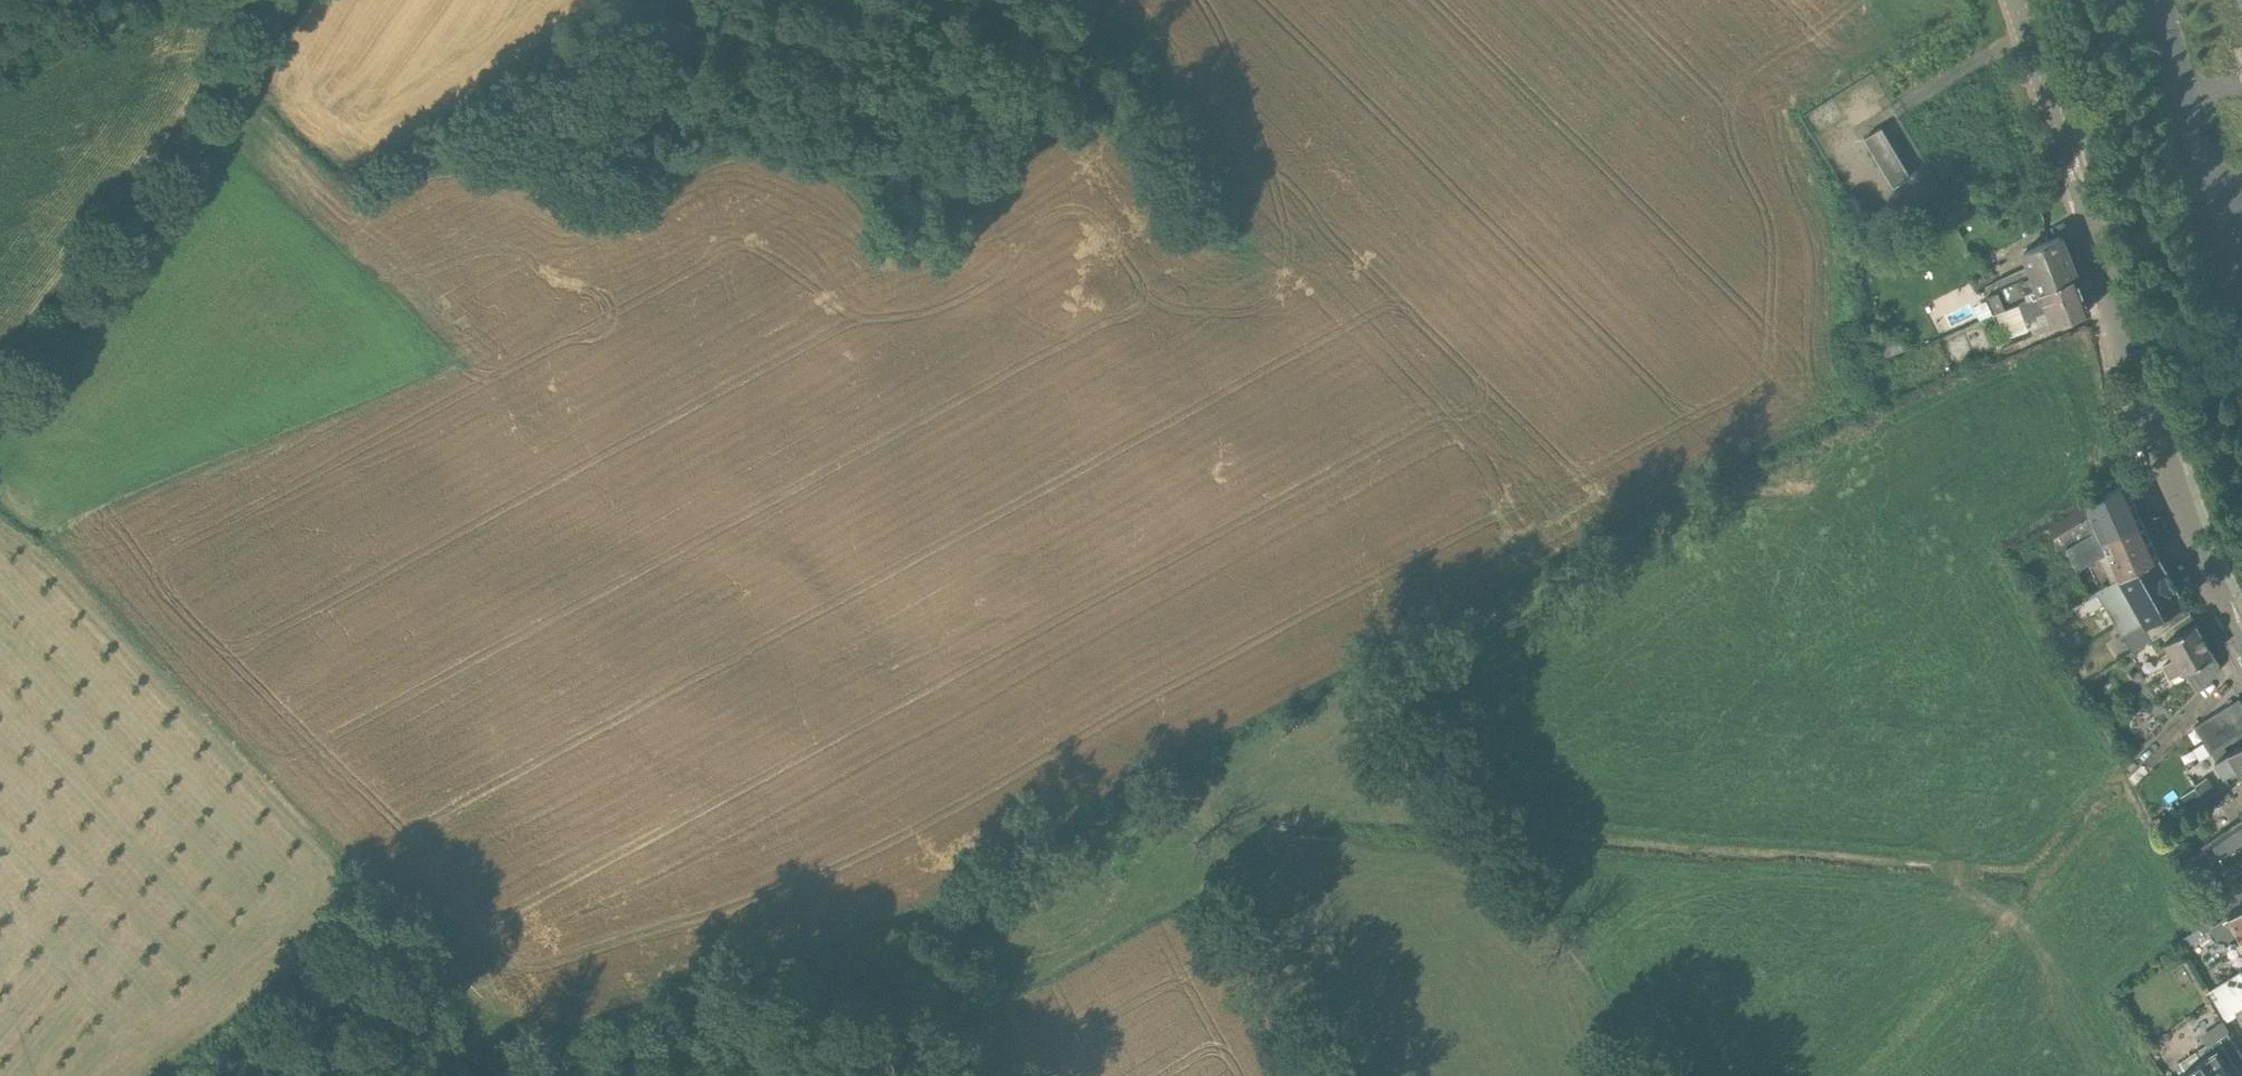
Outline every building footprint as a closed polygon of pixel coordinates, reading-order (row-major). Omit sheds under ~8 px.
[(1882,128),(1864,138),(1893,187),(1910,177),(1882,128)] [(1992,314),(2019,303),(2076,277),(2077,277),(2061,237),(2060,237),(2060,236),(2021,254),(2031,279),(2021,283),(2020,281),(1984,297),(1992,314)] [(2026,318),(2045,311),(2051,326),(2090,311),(2077,278),(2076,278),(2076,277),(2019,303),(2022,309),(2002,317),(2010,337),(2030,328),(2026,318)] [(1906,348),(1900,332),(1877,342),(1883,358),(1906,348)] [(2124,483),(2085,506),(2051,527),(2061,551),(2097,529),(2103,542),(2141,520),(2124,483)] [(2157,556),(2156,552),(2141,520),(2103,542),(2077,558),(2082,570),(2108,554),(2119,578),(2157,556)] [(2157,556),(2119,578),(2067,610),(2077,627),(2104,610),(2128,652),(2158,634),(2190,614),(2191,614),(2157,556)] [(2195,692),(2203,687),(2219,671),(2219,663),(2196,624),(2190,614),(2158,634),(2174,661),(2162,667),(2170,681),(2184,674),(2195,692)] [(2185,680),(2182,675),(2173,681),(2175,686),(2185,680)] [(2212,755),(2241,736),(2241,703),(2239,699),(2195,727),(2212,755)] [(2241,779),(2241,778),(2241,743),(2213,760),(2229,785),(2241,779)] [(2189,809),(2202,801),(2216,793),(2207,777),(2195,785),(2196,787),(2194,788),(2181,796),(2189,809)] [(2241,842),(2241,820),(2185,859),(2194,873),(2219,858),(2241,842)] [(2219,858),(2231,878),(2241,872),(2241,842),(2219,858)] [(2241,940),(2241,907),(2227,917),(2241,940)] [(2241,1010),(2241,973),(2240,970),(2206,993),(2225,1023),(2233,1018),(2232,1016),(2241,1010)] [(2232,1016),(2233,1018),(2234,1017),(2241,1029),(2241,1010),(2232,1016)] [(2180,1075),(2241,1075),(2241,1056),(2227,1033),(2180,1064),(2185,1072),(2180,1075)]
